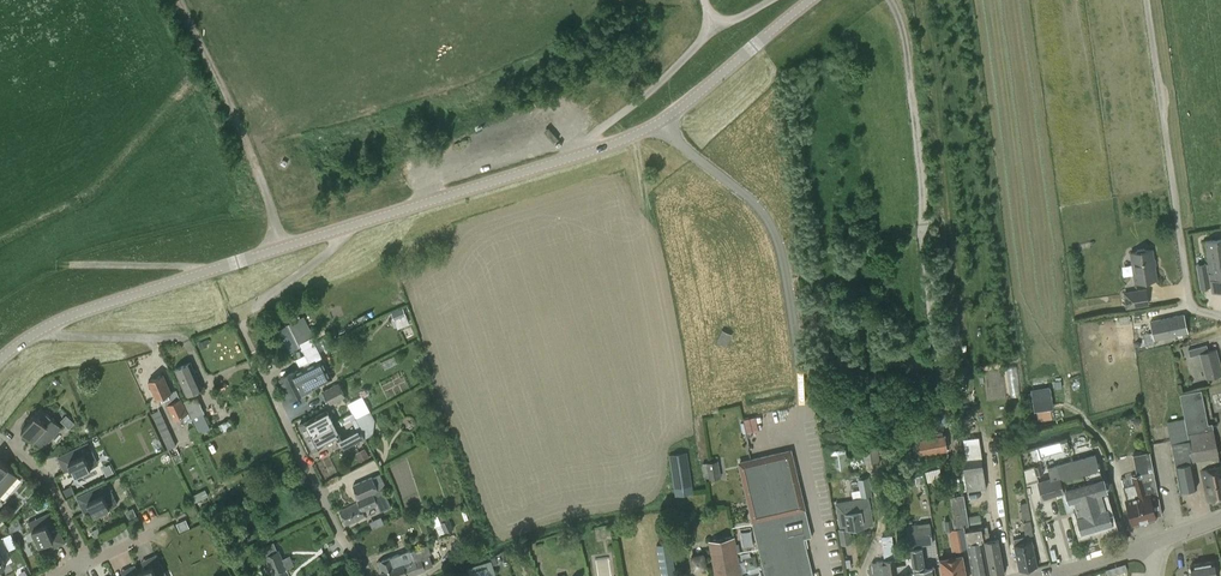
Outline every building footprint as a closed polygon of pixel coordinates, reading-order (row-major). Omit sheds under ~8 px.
[(1204,242),(1210,279),(1211,279),(1213,291),(1220,290),(1220,239),(1204,242)] [(1135,283),(1157,279),(1155,266),(1154,265),(1152,249),(1147,250),(1144,248),(1138,249),(1136,252),(1131,253),(1133,269),(1135,283)] [(1146,289),(1125,293),(1127,307),(1148,304),(1146,289)] [(403,308),(391,312),(394,319),(405,314),(403,308)] [(1150,322),(1153,332),(1154,339),(1155,339),(1188,332),(1184,314),(1150,322)] [(280,378),(285,389),(327,367),(308,330),(310,329),(304,317),(286,325),(286,326),(274,331),(286,354),(301,346),(310,364),(302,367),(280,378)] [(723,329),(717,341),(724,345),(730,333),(723,329)] [(205,339),(198,342),(201,348),(207,345),(205,339)] [(1207,344),(1188,350),(1190,357),(1200,354),(1207,378),(1220,374),(1220,367),(1216,349),(1209,351),(1207,344)] [(426,360),(418,363),(419,368),(428,365),(426,360)] [(186,395),(201,388),(190,362),(175,370),(186,395)] [(1010,394),(1020,394),(1019,365),(1009,366),(1010,394)] [(290,399),(313,388),(333,378),(327,367),(285,389),(290,399)] [(174,420),(176,419),(178,419),(180,418),(181,416),(188,413),(181,398),(180,399),(176,390),(171,392),(163,374),(148,381),(157,400),(161,398),(162,401),(165,400),(174,420)] [(330,403),(345,396),(338,382),(323,390),(330,403)] [(1050,398),(1052,398),(1049,383),(1032,385),(1038,420),(1052,419),(1051,409),(1052,409),(1050,398)] [(1197,488),(1192,462),(1200,460),(1202,469),(1209,501),(1220,498),(1220,465),(1219,456),(1212,423),(1208,424),(1202,390),(1180,394),(1185,419),(1167,423),(1180,491),(1197,488)] [(355,418),(370,410),(363,397),(353,402),(353,403),(348,405),(352,413),(341,418),(343,424),(355,418)] [(205,413),(197,398),(184,404),(192,419),(193,419),(199,433),(206,430),(210,428),(203,414),(205,413)] [(52,419),(40,408),(21,428),(28,434),(43,448),(62,427),(52,418),(52,419)] [(374,419),(370,410),(355,418),(360,428),(365,437),(373,433),(374,419)] [(160,411),(152,414),(169,451),(176,447),(173,441),(174,441),(167,427),(168,426),(160,411)] [(331,424),(333,422),(327,411),(311,420),(299,426),(305,437),(325,426),(331,424)] [(852,411),(829,414),(830,424),(854,421),(852,411)] [(66,414),(60,420),(69,428),(74,422),(66,414)] [(746,417),(748,431),(760,429),(758,415),(746,417)] [(919,455),(948,450),(945,434),(920,438),(917,420),(895,424),(900,459),(900,461),(916,458),(915,455),(918,454),(919,455)] [(325,426),(305,437),(312,450),(337,437),(331,424),(325,426)] [(358,441),(365,437),(360,428),(353,432),(339,439),(344,448),(358,441)] [(978,436),(963,438),(966,460),(963,460),(967,491),(986,488),(982,457),(978,436)] [(864,461),(879,459),(877,437),(861,439),(864,461)] [(1037,447),(1040,458),(1063,451),(1060,441),(1037,447)] [(65,472),(72,468),(75,475),(91,468),(98,464),(88,443),(58,457),(65,472)] [(366,447),(356,452),(361,460),(370,456),(366,447)] [(804,539),(812,537),(790,448),(736,460),(752,521),(765,575),(813,575),(804,539)] [(834,478),(849,476),(845,448),(830,450),(834,478)] [(675,495),(694,492),(688,452),(668,455),(675,495)] [(1148,522),(1155,520),(1155,517),(1162,515),(1150,452),(1132,455),(1137,474),(1132,475),(1134,483),(1123,486),(1127,500),(1126,500),(1133,523),(1134,523),(1135,526),(1142,524),(1142,521),(1147,519),(1148,522)] [(1095,453),(1072,459),(1092,527),(1111,522),(1107,509),(1106,509),(1101,491),(1107,489),(1103,477),(1102,477),(1098,462),(1095,453)] [(1076,509),(1079,516),(1083,530),(1092,527),(1072,459),(1047,466),(1051,478),(1038,481),(1043,498),(1061,493),(1063,499),(1067,512),(1076,509)] [(18,476),(3,463),(0,460),(0,496),(18,476)] [(704,478),(709,477),(709,480),(721,478),(718,460),(706,462),(707,462),(701,463),(704,478)] [(1036,476),(1044,474),(1041,465),(1034,467),(1036,476)] [(872,494),(868,475),(857,477),(860,488),(857,489),(858,497),(872,494)] [(390,507),(382,489),(378,490),(372,477),(353,485),(358,498),(356,499),(358,503),(340,511),(346,526),(365,517),(362,512),(378,505),(381,511),(390,507)] [(117,504),(107,483),(77,497),(83,512),(91,508),(94,515),(110,508),(117,504)] [(969,529),(967,516),(964,495),(954,497),(948,498),(952,519),(955,531),(965,529),(965,530),(969,529)] [(836,504),(841,529),(838,530),(841,545),(852,543),(850,528),(872,524),(869,503),(868,503),(868,499),(836,504)] [(1030,534),(1033,534),(1028,503),(1020,504),(1026,535),(1013,538),(1014,545),(1019,569),(1037,565),(1032,541),(1031,541),(1030,534)] [(50,550),(65,542),(50,512),(29,523),(32,530),(39,546),(46,542),(50,550)] [(438,518),(440,522),(439,523),(445,533),(454,528),(449,518),(449,519),(446,514),(438,518)] [(967,516),(969,529),(982,527),(980,514),(967,516)] [(177,523),(180,530),(189,526),(186,519),(177,523)] [(953,551),(968,548),(965,530),(965,529),(955,531),(952,519),(944,520),(946,530),(948,530),(953,551)] [(909,547),(933,543),(930,523),(907,526),(909,547)] [(990,540),(987,526),(982,527),(983,537),(982,537),(983,541),(984,541),(991,575),(1004,573),(998,539),(990,540)] [(969,529),(965,530),(968,548),(973,575),(988,575),(981,542),(981,541),(982,541),(981,537),(982,537),(983,537),(982,527),(969,529)] [(870,575),(898,575),(898,574),(895,559),(892,536),(882,537),(885,561),(872,563),(868,569),(870,575)] [(741,575),(742,575),(741,565),(739,565),(735,537),(708,541),(714,575),(741,575)] [(656,544),(662,575),(676,575),(670,541),(656,544)] [(381,573),(382,575),(403,575),(406,575),(407,575),(412,575),(426,570),(425,569),(433,565),(429,555),(431,554),(428,545),(411,551),(411,549),(390,558),(377,563),(381,573)] [(528,560),(527,548),(517,549),(518,561),(528,560)] [(910,550),(911,557),(913,571),(914,575),(936,575),(935,567),(923,569),(923,566),(925,566),(922,548),(910,550)] [(279,550),(261,558),(269,575),(270,575),(287,569),(279,550)] [(707,566),(705,550),(691,552),(693,568),(707,566)] [(138,572),(140,575),(166,575),(156,555),(141,562),(145,569),(138,572)] [(962,555),(940,559),(944,575),(966,575),(962,555)] [(913,571),(911,557),(905,558),(908,572),(898,574),(898,575),(912,575),(912,572),(913,571)] [(474,570),(487,566),(490,575),(496,575),(491,560),(467,568),(470,575),(475,575),(474,570)] [(1214,561),(1191,564),(1193,575),(1216,575),(1214,561)] [(1120,565),(1120,567),(1121,571),(1127,569),(1128,569),(1126,563),(1126,562),(1119,564),(1120,565)] [(138,572),(135,565),(120,572),(122,575),(140,575),(138,572)]
